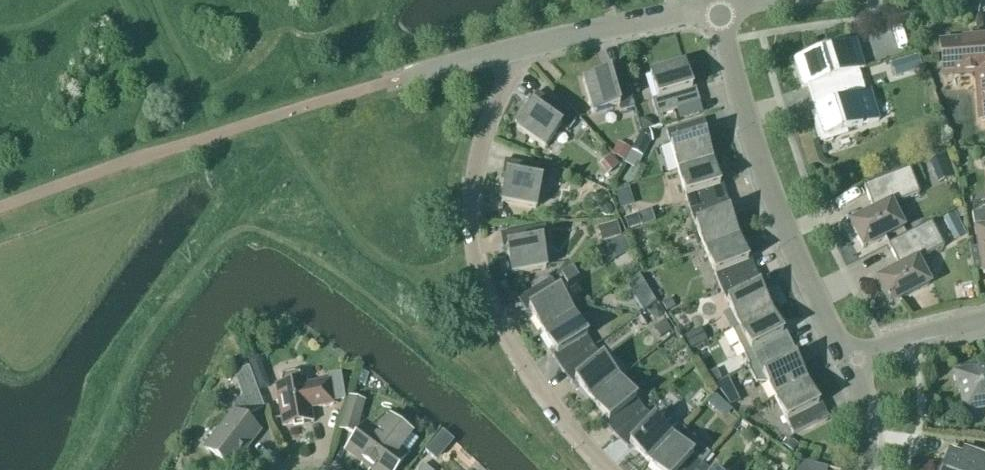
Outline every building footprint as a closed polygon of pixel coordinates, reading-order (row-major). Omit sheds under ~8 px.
[(940,44),(942,77),(976,74),(979,122),(984,121),(984,40),(940,44)] [(811,99),(862,83),(859,71),(863,70),(854,41),(794,60),(803,89),(808,87),(811,99)] [(898,78),(918,72),(913,56),(893,62),(898,78)] [(691,90),(684,64),(650,74),(657,100),(651,101),(656,116),(699,103),(695,89),(691,90)] [(634,109),(622,65),(607,70),(608,74),(583,81),(592,115),(618,108),(619,113),(634,109)] [(862,83),(811,99),(815,110),(814,111),(817,120),(813,122),(820,145),(833,141),(831,137),(880,121),(871,92),(866,94),(862,83)] [(567,134),(575,121),(537,93),(528,106),(531,108),(516,130),(544,150),(560,129),(567,134)] [(646,118),(642,119),(639,120),(642,131),(653,128),(650,117),(646,118)] [(678,172),(712,162),(704,138),(708,136),(704,122),(666,133),(678,172)] [(642,158),(649,143),(652,142),(649,130),(640,132),(630,152),(642,158)] [(625,147),(621,145),(618,143),(611,155),(624,162),(631,150),(625,147)] [(642,158),(630,152),(624,165),(636,170),(642,158)] [(607,176),(619,166),(610,156),(598,166),(607,176)] [(949,166),(947,160),(945,156),(929,162),(935,175),(950,169),(949,166)] [(546,185),(549,170),(505,161),(502,176),(506,177),(501,203),(536,210),(540,184),(546,185)] [(689,212),(726,199),(723,186),(719,187),(712,162),(678,172),(689,212)] [(873,213),(850,225),(862,249),(903,229),(893,207),(919,195),(909,169),(864,187),(873,213)] [(705,251),(737,238),(728,214),(732,213),(726,199),(689,212),(705,251)] [(970,250),(974,272),(982,271),(983,276),(984,275),(984,212),(972,214),(975,231),(978,248),(970,250)] [(628,231),(641,226),(637,214),(624,219),(628,231)] [(959,223),(958,220),(955,214),(942,220),(949,233),(961,227),(959,223)] [(604,240),(621,236),(617,223),(600,228),(604,240)] [(889,306),(929,285),(917,262),(944,248),(931,223),(887,246),(899,269),(876,281),(889,306)] [(546,269),(541,243),(547,242),(544,227),(500,235),(502,250),(506,250),(511,276),(546,269)] [(720,290),(756,274),(750,260),(747,262),(737,238),(705,251),(720,290)] [(568,270),(566,271),(560,274),(567,285),(579,278),(572,267),(568,270)] [(738,327),(770,311),(759,288),(762,287),(756,274),(720,290),(738,327)] [(542,333),(573,315),(551,280),(517,300),(525,313),(529,311),(542,333)] [(668,300),(666,301),(661,304),(666,312),(674,307),(670,299),(668,300)] [(659,309),(657,306),(648,312),(652,318),(658,319),(663,316),(659,309)] [(750,366),(792,345),(785,333),(782,334),(770,311),(738,327),(739,327),(733,331),(750,366)] [(561,372),(594,349),(573,315),(542,333),(556,355),(552,357),(561,372)] [(690,350),(700,345),(693,331),(683,336),(690,350)] [(774,399),(806,383),(794,360),(798,358),(792,345),(750,366),(748,367),(756,384),(767,385),(774,399)] [(591,402),(619,380),(594,349),(561,372),(572,385),(575,382),(591,402)] [(250,415),(264,410),(248,368),(233,374),(243,401),(234,413),(233,412),(205,450),(230,469),(259,432),(245,421),(250,415)] [(974,372),(974,369),(954,373),(958,392),(961,391),(965,412),(984,408),(984,369),(974,372)] [(301,383),(300,378),(298,375),(293,374),(285,375),(282,377),(280,382),(281,386),(275,387),(282,427),(312,422),(310,409),(317,407),(318,408),(333,405),(333,404),(346,402),(341,374),(327,376),(328,382),(306,386),(305,382),(301,383)] [(615,438),(644,411),(619,380),(591,402),(607,422),(604,425),(615,438)] [(806,383),(774,399),(793,435),(828,418),(821,404),(817,406),(806,383)] [(720,399),(718,398),(715,395),(707,404),(713,410),(721,401),(720,399)] [(356,435),(365,401),(348,397),(339,431),(356,435)] [(673,438),(683,428),(674,420),(672,422),(660,411),(652,419),(644,411),(615,438),(627,449),(630,447),(649,464),(673,438)] [(390,421),(385,417),(369,430),(365,427),(347,451),(372,469),(396,469),(406,457),(398,451),(409,436),(390,421)] [(702,466),(711,456),(683,428),(673,438),(649,464),(655,469),(699,469),(702,466)] [(793,442),(791,440),(787,438),(782,445),(792,453),(797,445),(793,442)] [(435,463),(444,452),(434,444),(425,454),(435,463)] [(943,469),(984,469),(984,458),(971,452),(968,458),(950,451),(943,469)]
